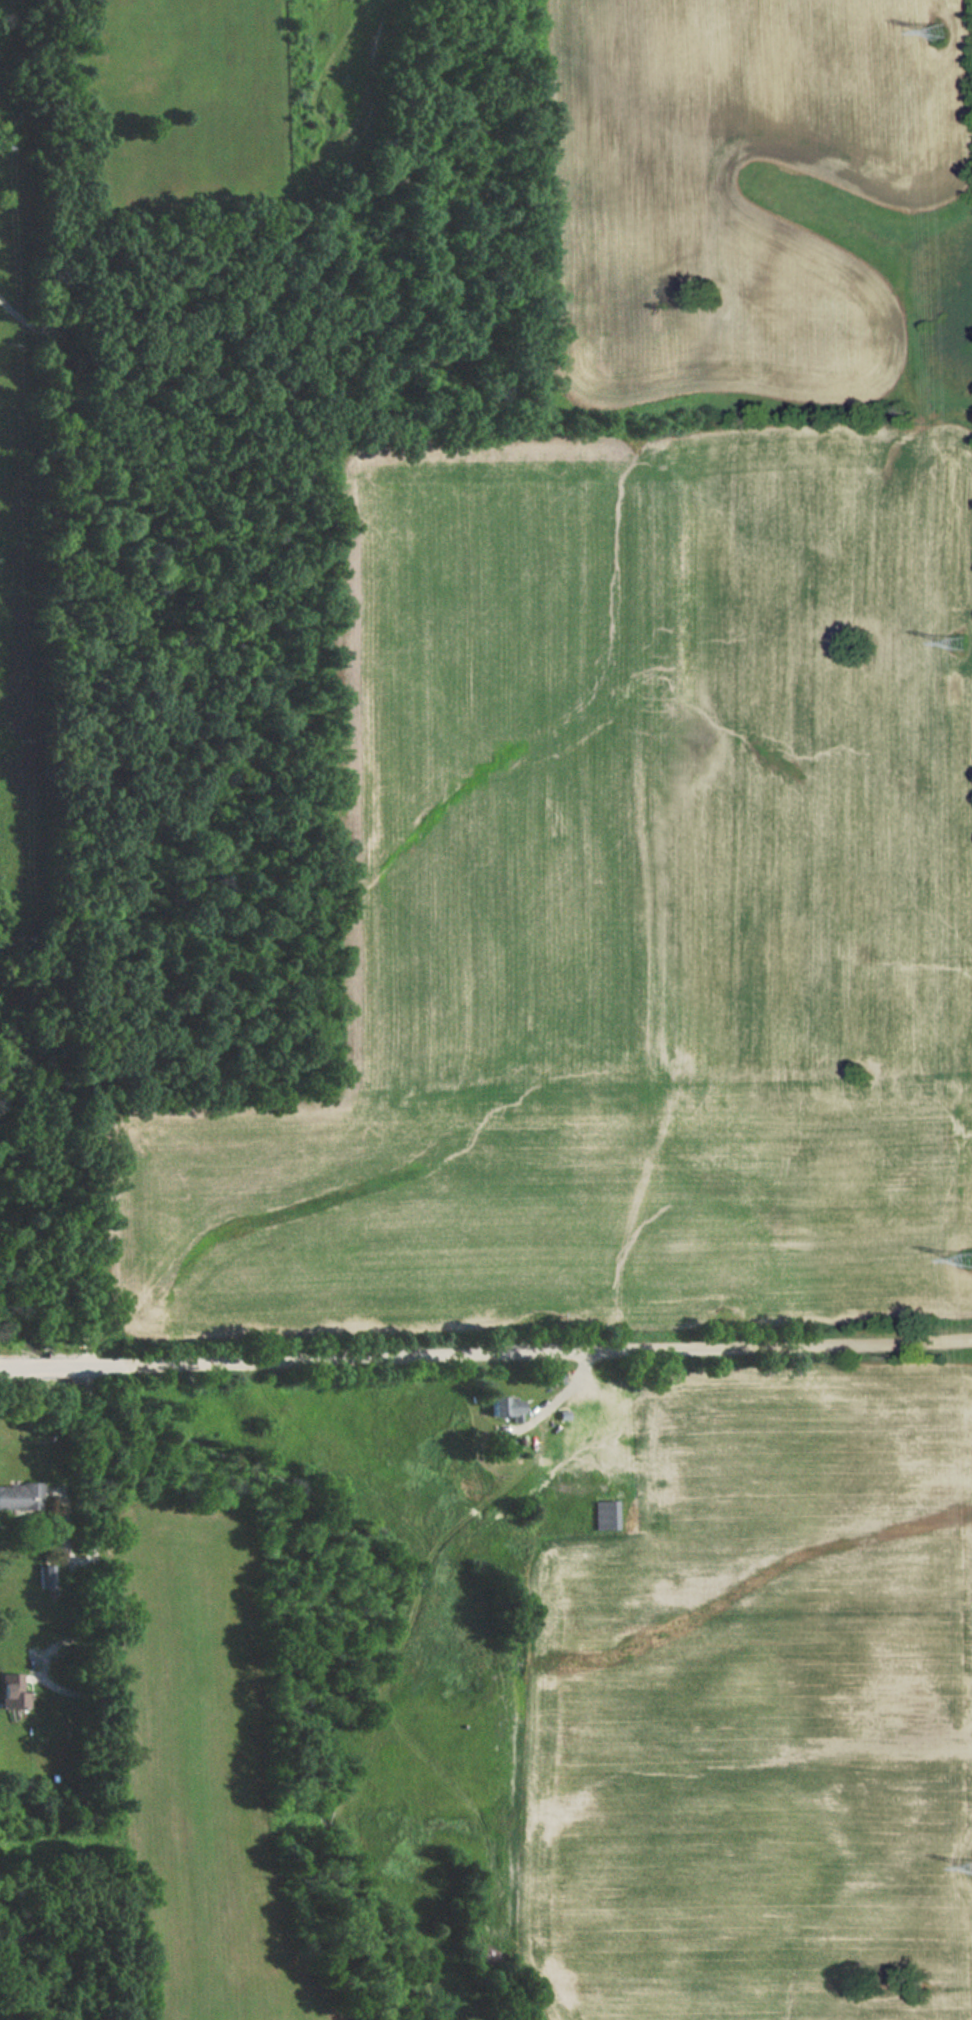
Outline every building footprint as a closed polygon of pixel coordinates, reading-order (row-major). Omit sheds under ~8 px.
[(563,1383),(563,1370),(550,1370),(550,1383),(563,1383)] [(492,1396),(492,1416),(524,1416),(524,1396),(492,1396)] [(41,1511),(41,1484),(0,1484),(0,1511),(41,1511)] [(595,1530),(615,1530),(615,1502),(595,1502),(595,1530)] [(46,1587),(47,1567),(40,1566),(39,1587),(46,1587)] [(28,1709),(28,1673),(1,1673),(1,1709),(28,1709)]
